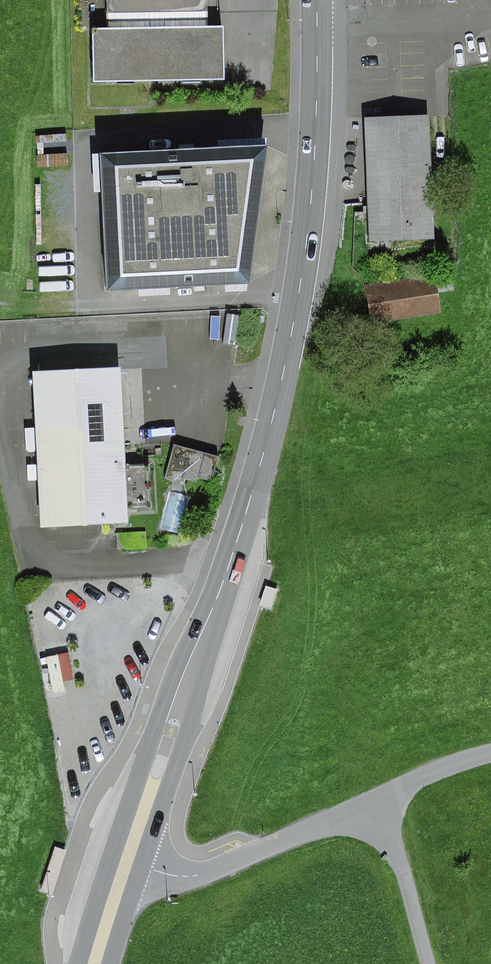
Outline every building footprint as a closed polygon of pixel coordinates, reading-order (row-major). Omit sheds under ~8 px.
[(109,27),(93,27),(94,80),(226,77),(225,25),(207,25),(206,0),(108,0),(109,27)] [(427,117),(364,119),(369,240),(432,237),(427,117)] [(66,134),(36,136),(37,143),(67,141),(66,134)] [(100,150),(106,289),(261,282),(255,143),(100,150)] [(66,153),(37,154),(38,166),(67,164),(66,153)] [(432,274),(368,284),(374,322),(439,311),(432,274)] [(41,528),(128,524),(127,508),(151,507),(149,465),(124,466),(120,367),(33,371),(41,528)] [(174,443),(163,478),(179,483),(181,477),(197,482),(198,478),(211,482),(219,456),(174,443)] [(68,652),(47,656),(53,688),(75,684),(68,652)]
